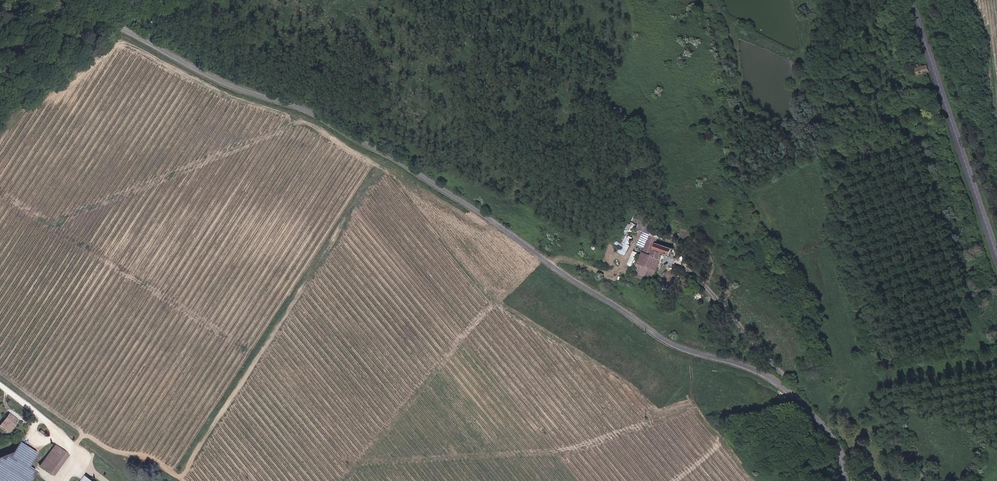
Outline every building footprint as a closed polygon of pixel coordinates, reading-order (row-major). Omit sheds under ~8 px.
[(928,74),(925,67),(915,70),(917,77),(928,74)] [(673,249),(649,241),(635,273),(653,280),(664,254),(671,257),(673,249)] [(622,242),(618,252),(626,255),(630,245),(622,242)] [(632,266),(638,252),(632,250),(626,264),(632,266)] [(8,415),(0,426),(10,433),(18,422),(8,415)] [(21,452),(24,447),(18,444),(15,448),(21,452)] [(46,458),(60,467),(66,458),(68,455),(55,446),(46,458)] [(37,456),(24,447),(21,452),(8,473),(16,477),(13,480),(21,480),(37,456)] [(46,458),(41,466),(54,476),(60,467),(46,458)]
